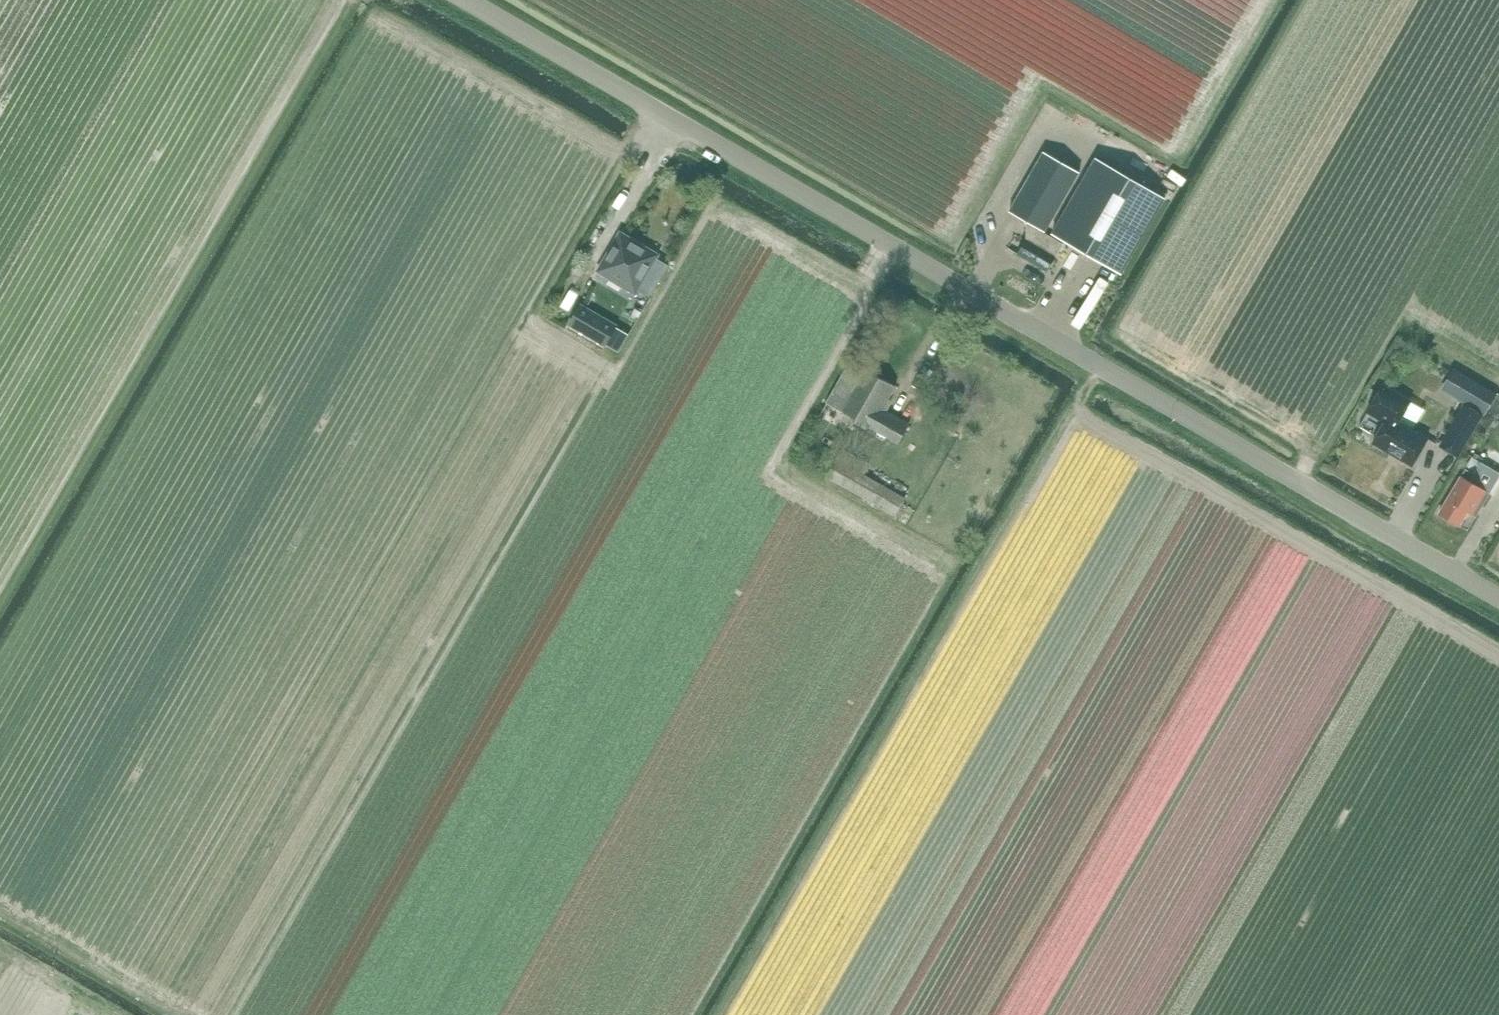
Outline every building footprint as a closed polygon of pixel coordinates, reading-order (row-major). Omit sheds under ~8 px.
[(1063,243),(1046,233),(1080,172),(1044,152),(1010,211),(1028,222),(1027,238),(1017,255),(1047,273),(1063,243)] [(1166,199),(1095,158),(1051,234),(1123,275),(1166,199)] [(622,233),(600,272),(635,293),(639,286),(650,293),(666,266),(654,259),(657,254),(622,233)] [(580,329),(606,344),(616,326),(583,305),(571,324),(580,329)] [(866,373),(865,373),(849,364),(827,403),(899,445),(910,424),(883,408),(896,386),(867,369),(866,373)] [(1454,368),(1448,379),(1462,388),(1456,399),(1465,404),(1466,402),(1485,413),(1496,394),(1454,368)] [(1410,401),(1382,386),(1368,412),(1385,422),(1373,443),(1413,464),(1428,438),(1399,422),(1410,401)] [(1439,447),(1458,458),(1485,413),(1466,402),(1465,404),(1439,447)] [(842,449),(827,476),(827,477),(896,516),(906,498),(866,475),(871,465),(842,449)] [(1474,458),(1467,470),(1475,475),(1482,463),(1474,458)] [(1489,494),(1470,483),(1475,475),(1467,470),(1439,514),(1459,526),(1468,512),(1471,514),(1479,501),(1483,504),(1489,494)]
